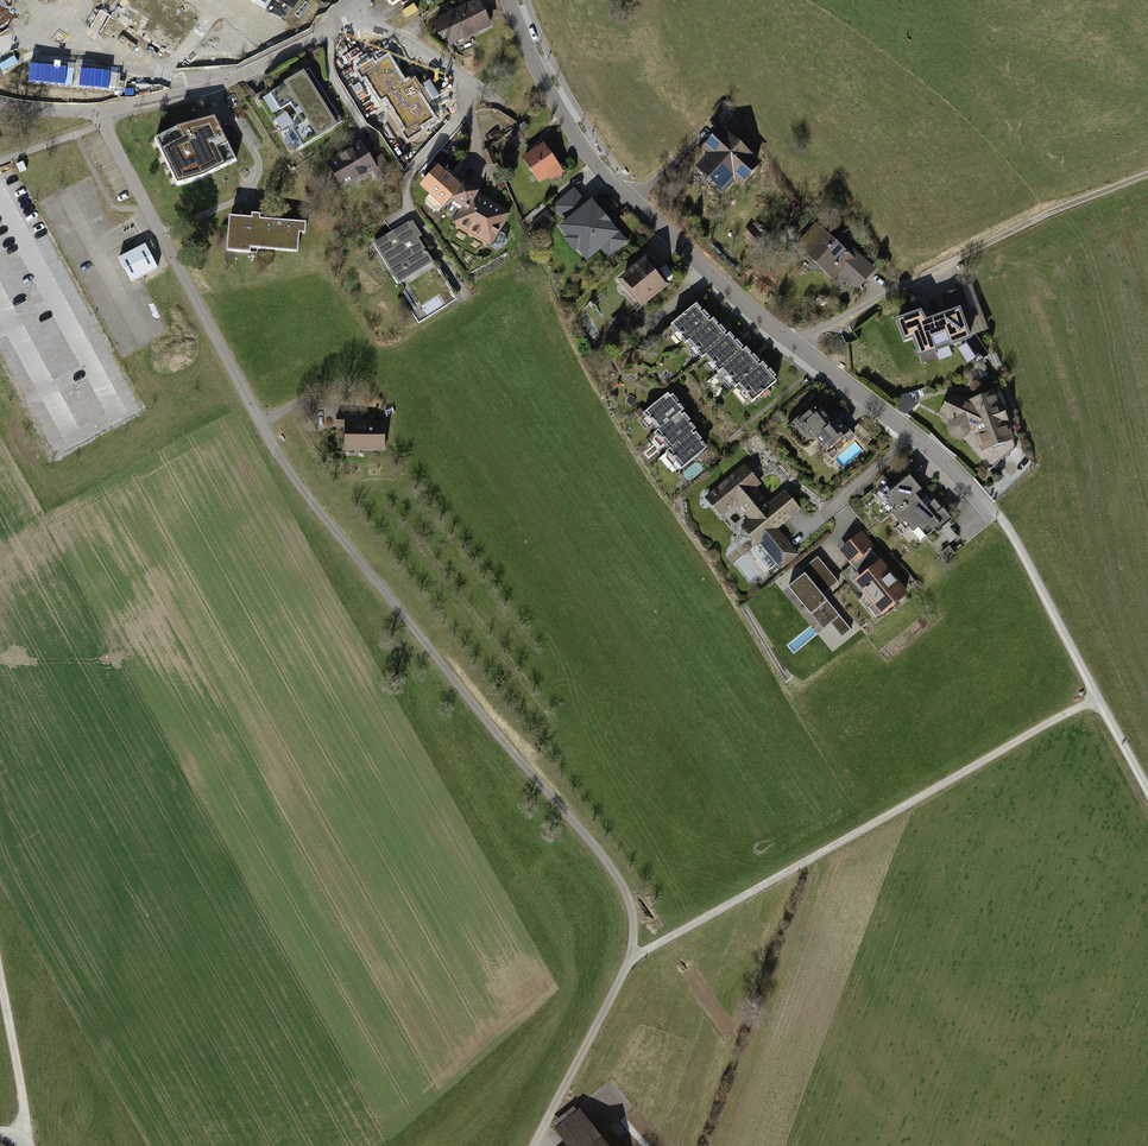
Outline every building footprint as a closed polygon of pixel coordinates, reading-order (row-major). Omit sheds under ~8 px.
[(413,0),(389,0),(394,10),(413,0)] [(452,46),(492,28),(480,1),(439,19),(440,22),(435,24),(441,38),(447,36),(452,46)] [(405,82),(387,51),(357,69),(378,105),(385,101),(409,142),(426,132),(422,126),(437,117),(413,77),(405,82)] [(328,98),(310,68),(303,72),(300,67),(290,72),(293,78),(284,83),(286,86),(263,100),(279,127),(328,98)] [(328,98),(279,127),(297,155),(346,125),(328,98)] [(177,127),(155,140),(178,183),(201,176),(234,159),(213,118),(205,120),(177,127)] [(766,165),(725,128),(704,152),(709,156),(696,171),(727,197),(737,185),(743,191),(766,165)] [(361,143),(327,165),(344,192),(375,172),(381,181),(393,173),(383,156),(374,162),(361,143)] [(544,144),(521,160),(539,187),(552,179),(554,182),(564,175),(544,144)] [(491,149),(482,154),(490,171),(499,167),(491,149)] [(442,166),(421,187),(447,214),(455,206),(463,212),(473,193),(442,166)] [(516,208),(477,186),(473,193),(463,212),(455,226),(493,247),(516,208)] [(571,197),(553,213),(595,259),(610,245),(617,253),(628,243),(592,204),(583,211),(571,197)] [(248,219),(231,218),(229,252),(252,254),(252,249),(300,253),(302,234),(307,235),(307,224),(261,220),(262,216),(254,216),(253,220),(248,219)] [(556,228),(549,220),(536,231),(543,240),(556,228)] [(394,234),(374,246),(397,286),(401,284),(405,291),(426,278),(422,272),(435,264),(411,224),(409,225),(407,222),(392,231),(394,234)] [(796,249),(833,280),(843,268),(865,287),(878,271),(840,240),(837,244),(815,226),(796,249)] [(168,266),(156,242),(130,255),(142,279),(168,266)] [(648,259),(619,284),(644,312),(673,287),(648,259)] [(948,314),(910,328),(924,366),(941,360),(939,355),(967,345),(978,359),(990,352),(979,336),(990,332),(974,286),(941,296),(948,314)] [(673,328),(688,345),(691,342),(711,325),(697,308),(673,328)] [(691,342),(705,359),(708,356),(728,340),(714,323),(711,325),(691,342)] [(708,356),(722,373),(724,371),(745,354),(731,337),(728,340),(708,356)] [(724,371),(738,388),(741,386),(761,369),(747,352),(745,354),(724,371)] [(741,386),(755,403),(778,384),(764,367),(761,369),(741,386)] [(894,409),(909,419),(919,406),(917,393),(901,399),(894,409)] [(984,454),(1018,441),(1000,393),(973,403),(952,394),(941,417),(952,422),(950,427),(951,435),(956,440),(963,441),(971,437),(974,432),(977,433),(984,454)] [(645,416),(659,433),(681,415),(683,413),(679,407),(681,405),(675,397),(672,399),(670,396),(645,416)] [(827,435),(838,447),(847,439),(850,443),(856,438),(836,415),(831,419),(824,411),(818,415),(815,411),(806,419),(809,423),(803,428),(808,434),(812,430),(821,440),(827,435)] [(657,435),(671,452),(694,433),(695,432),(690,425),(692,423),(686,417),(684,418),(681,415),(659,433),(657,435)] [(346,455),(387,454),(387,417),(337,418),(337,431),(346,431),(346,455)] [(669,453),(683,470),(708,450),(702,443),(704,441),(698,434),(696,436),(694,433),(671,452),(669,453)] [(776,578),(800,557),(779,531),(804,511),(787,491),(771,505),(758,490),(762,486),(745,466),(706,499),(724,520),(739,507),(751,521),(742,528),(758,547),(762,544),(772,555),(763,563),(776,578)] [(933,481),(923,469),(885,499),(897,514),(916,499),(924,493),(922,490),(933,481)] [(872,495),(863,503),(867,507),(876,500),(872,495)] [(916,499),(897,514),(914,532),(920,528),(927,536),(935,531),(939,534),(952,521),(936,504),(927,509),(916,499)] [(904,602),(912,595),(885,564),(887,562),(863,533),(841,552),(859,574),(853,580),(874,605),(866,612),(876,625),(895,609),(897,611),(906,604),(904,602)] [(956,554),(951,549),(944,555),(949,561),(956,554)] [(791,588),(825,629),(832,623),(843,637),(852,630),(823,595),(839,583),(819,559),(804,571),(807,575),(791,588)] [(580,1106),(554,1127),(568,1145),(567,1145),(623,1145),(611,1130),(604,1136),(580,1106)]
